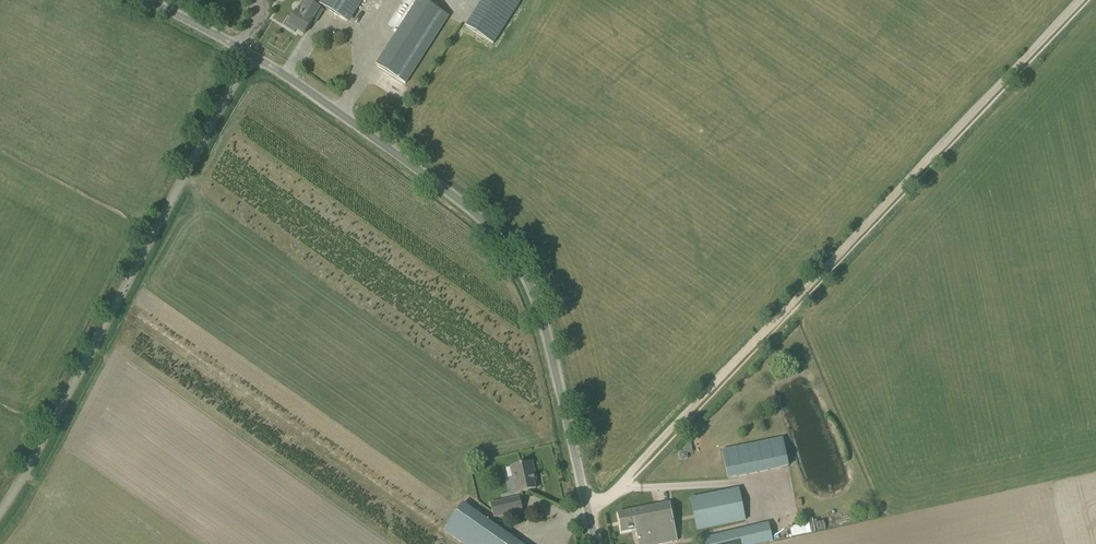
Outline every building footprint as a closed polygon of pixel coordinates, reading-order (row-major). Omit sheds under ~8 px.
[(316,15),(319,17),(324,10),(308,0),(303,0),(300,5),(306,9),(303,14),(299,11),(297,10),(291,20),(288,18),(284,25),(295,32),(296,30),(304,34),(316,15)] [(347,22),(361,0),(313,0),(347,22)] [(498,35),(471,17),(465,26),(492,44),(498,35)] [(400,29),(377,65),(405,84),(429,47),(400,29)] [(783,438),(722,450),(728,478),(788,466),(783,438)] [(534,481),(536,480),(532,461),(510,466),(516,493),(536,489),(534,481)] [(690,498),(697,530),(745,520),(739,488),(690,498)] [(490,503),(494,518),(523,512),(519,497),(490,503)] [(621,532),(636,530),(638,543),(661,543),(677,541),(670,502),(617,513),(621,532)] [(464,543),(521,543),(463,503),(444,530),(464,543)] [(705,543),(767,543),(773,543),(769,523),(704,539),(705,543)] [(792,527),(793,536),(804,534),(803,525),(792,527)]
